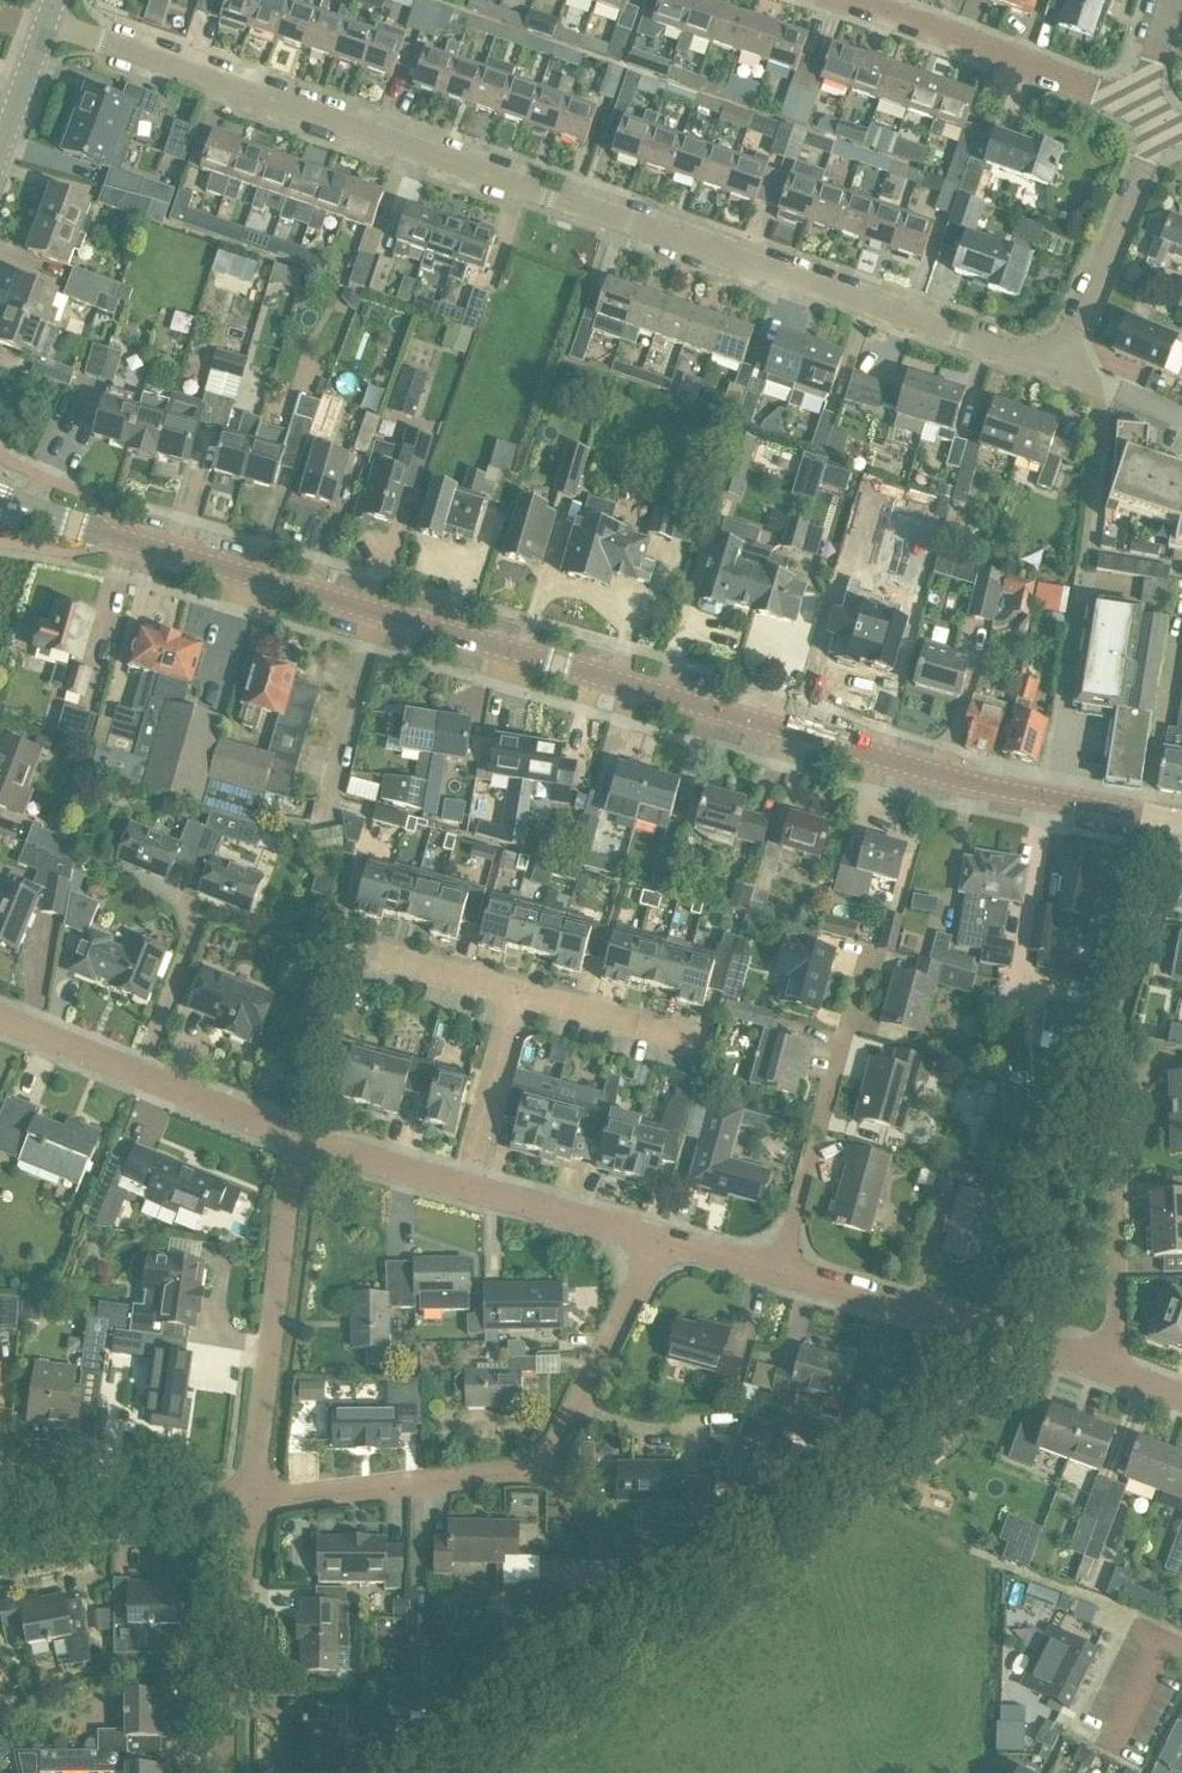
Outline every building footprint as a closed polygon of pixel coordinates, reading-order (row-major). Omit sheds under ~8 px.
[(197,12),(209,16),(215,0),(201,0),(197,12)] [(209,16),(222,20),(222,21),(221,22),(219,27),(238,33),(240,28),(249,31),(260,0),(215,0),(209,16)] [(249,31),(252,32),(250,39),(263,44),(266,37),(278,41),(290,5),(292,0),(260,0),(249,31)] [(495,18),(499,7),(479,0),(471,0),(468,9),(495,18)] [(593,4),(622,14),(627,0),(595,0),(593,4)] [(693,0),(659,0),(655,12),(646,9),(637,35),(654,41),(667,29),(681,34),(693,0)] [(695,0),(693,0),(681,34),(683,35),(677,51),(688,55),(693,38),(710,44),(722,9),(695,0)] [(1007,6),(1010,8),(1011,11),(1019,13),(1022,12),(1031,14),(1036,0),(1009,0),(1007,6)] [(1046,11),(1058,15),(1054,26),(1096,40),(1106,12),(1069,0),(1050,0),(1046,11)] [(1106,12),(1110,0),(1069,0),(1106,12)] [(278,41),(306,51),(319,14),(290,5),(278,41)] [(306,51),(334,60),(346,24),(351,10),(343,7),(338,21),(319,14),(306,51)] [(495,18),(523,28),(527,16),(499,7),(495,18)] [(710,44),(737,54),(749,19),(722,9),(710,44)] [(523,28),(551,37),(555,26),(527,16),(523,28)] [(737,54),(765,63),(777,28),(749,19),(737,54)] [(390,80),(402,43),(406,33),(379,23),(375,34),(362,70),(390,80)] [(334,60),(362,70),(375,34),(346,24),(334,60)] [(551,37),(579,47),(583,35),(555,26),(551,37)] [(622,62),(632,32),(617,27),(610,45),(583,35),(579,47),(622,62)] [(793,73),(805,38),(777,28),(765,63),(793,73)] [(413,88),(443,98),(456,62),(461,45),(450,41),(444,58),(426,52),(413,88)] [(579,66),(583,55),(556,46),(552,57),(579,66)] [(820,82),(849,92),(861,57),(832,47),(820,82)] [(627,64),(666,77),(670,66),(646,58),(647,54),(633,49),(627,64)] [(861,57),(849,92),(877,101),(889,66),(886,65),(889,58),(869,52),(866,59),(861,57)] [(483,72),(456,62),(443,98),(471,108),(483,72)] [(614,100),(625,70),(609,65),(600,95),(614,100)] [(666,77),(695,87),(699,76),(670,66),(666,77)] [(877,101),(905,111),(917,76),(889,66),(877,101)] [(640,166),(658,115),(648,111),(642,127),(625,121),(630,105),(633,106),(638,91),(664,100),(665,97),(668,85),(628,71),(609,129),(620,132),(611,156),(640,166)] [(511,81),(483,72),(471,108),(499,118),(511,81)] [(753,107),(760,84),(731,74),(728,86),(726,85),(722,96),(753,107)] [(695,87),(722,96),(726,85),(699,76),(695,87)] [(905,111),(933,121),(945,86),(917,76),(905,111)] [(554,137),(567,100),(574,80),(564,77),(557,97),(540,91),(527,127),(554,137)] [(540,91),(511,81),(499,118),(527,127),(540,91)] [(665,97),(693,106),(697,95),(668,85),(665,97)] [(945,86),(933,121),(935,121),(930,136),(941,140),(946,125),(961,130),(973,95),(945,86)] [(81,102),(76,100),(68,120),(129,143),(129,141),(140,112),(151,116),(157,99),(126,87),(120,104),(85,91),(81,102)] [(780,116),(792,121),(802,91),(790,87),(780,116)] [(808,126),(818,96),(802,91),(792,121),(808,126)] [(693,106),(721,116),(725,105),(697,95),(693,106)] [(596,111),(567,100),(554,137),(583,147),(596,111)] [(721,116),(749,125),(753,114),(725,105),(721,116)] [(749,125),(777,135),(770,155),(783,159),(794,128),(781,124),(753,114),(749,125)] [(640,166),(669,176),(681,140),(654,131),(659,116),(658,115),(640,166)] [(68,120),(60,141),(66,143),(62,154),(97,167),(111,172),(105,187),(151,200),(153,200),(169,206),(175,190),(145,180),(145,179),(119,170),(129,143),(68,120)] [(185,161),(195,127),(175,120),(163,153),(185,161)] [(839,125),(836,136),(862,145),(865,134),(867,129),(842,121),(841,125),(839,125)] [(945,182),(959,187),(980,126),(966,121),(945,180),(945,182)] [(862,145),(890,154),(894,143),(897,134),(868,125),(867,129),(865,134),(862,145)] [(805,145),(833,154),(837,143),(794,128),(783,159),(796,163),(799,164),(799,162),(805,145)] [(1000,136),(990,165),(989,167),(992,168),(1048,187),(1060,152),(1031,142),(1030,146),(1000,136)] [(223,197),(241,147),(211,137),(199,171),(212,175),(207,191),(223,197)] [(921,165),(925,153),(927,147),(898,138),(896,144),(894,143),(890,154),(921,165)] [(669,176),(697,185),(709,150),(681,140),(669,176)] [(833,154),(860,163),(864,152),(837,143),(833,154)] [(268,156),(241,147),(223,197),(237,202),(242,186),(257,191),(268,156)] [(709,150),(697,185),(725,195),(738,160),(709,150)] [(860,163),(888,173),(892,162),(864,152),(860,163)] [(738,160),(725,195),(753,205),(769,158),(758,154),(754,165),(738,160)] [(296,166),(268,156),(257,191),(258,191),(253,208),(265,212),(270,195),(285,200),(296,166)] [(990,165),(971,159),(960,192),(975,197),(984,171),(991,173),(992,168),(989,167),(990,165)] [(808,224),(821,188),(827,172),(799,162),(799,164),(796,163),(777,218),(796,224),(797,220),(808,224)] [(892,162),(888,173),(917,183),(921,172),(892,162)] [(325,176),(296,166),(285,200),(287,201),(281,218),(294,222),(300,205),(314,210),(325,176)] [(314,210),(307,228),(321,233),(327,215),(341,220),(353,185),(352,185),(354,177),(338,172),(336,179),(325,176),(314,210)] [(945,182),(945,180),(929,175),(925,188),(942,194),(937,210),(950,214),(959,187),(945,182)] [(370,230),(382,195),(353,185),(341,220),(370,230)] [(104,187),(99,203),(143,219),(151,200),(105,187),(104,187)] [(808,224),(836,233),(848,198),(821,188),(808,224)] [(211,234),(215,223),(189,214),(195,195),(180,190),(170,220),(211,234)] [(49,191),(37,223),(78,237),(89,206),(49,191)] [(975,197),(960,192),(948,228),(974,236),(985,204),(974,200),(975,197)] [(836,233),(864,243),(876,207),(848,198),(836,233)] [(151,200),(143,219),(146,220),(147,217),(163,224),(169,206),(153,200),(151,200)] [(864,243),(892,253),(904,217),(876,207),(864,243)] [(406,257),(409,249),(424,254),(436,219),(433,218),(432,213),(423,210),(419,213),(407,209),(394,244),(397,245),(394,255),(403,258),(406,257)] [(272,217),(268,230),(287,235),(291,222),(272,217)] [(920,262),(933,227),(904,217),(892,253),(920,262)] [(1172,218),(1162,241),(1157,239),(1149,256),(1164,263),(1168,254),(1174,256),(1174,255),(1181,258),(1181,222),(1172,218)] [(426,255),(421,269),(432,273),(436,263),(451,268),(453,264),(465,229),(436,219),(424,254),(426,255)] [(66,269),(78,237),(37,223),(26,255),(66,269)] [(211,234),(238,243),(242,232),(215,223),(211,234)] [(477,233),(465,229),(453,264),(454,265),(450,278),(463,283),(467,269),(481,274),(493,239),(495,233),(493,229),(483,225),(479,227),(477,233)] [(238,243),(267,253),(270,242),(242,232),(238,243)] [(1017,301),(1031,259),(966,238),(953,275),(988,287),(987,291),(1017,301)] [(267,253),(296,263),(299,252),(270,242),(267,253)] [(327,273),(330,263),(299,252),(296,263),(327,273)] [(366,288),(376,258),(361,253),(351,283),(366,288)] [(384,294),(395,262),(381,257),(370,290),(384,294)] [(303,272),(275,263),(271,280),(298,289),(303,272)] [(68,283),(107,295),(112,297),(117,284),(74,268),(68,283)] [(1181,278),(1171,305),(1181,309),(1181,278)] [(16,282),(4,313),(58,333),(59,329),(47,325),(57,296),(16,282)] [(68,283),(63,296),(101,310),(107,295),(68,283)] [(112,297),(107,295),(101,310),(123,318),(133,290),(117,284),(112,297)] [(584,362),(594,331),(622,340),(638,294),(608,284),(596,319),(597,319),(596,322),(583,318),(570,357),(584,362)] [(363,293),(345,287),(342,296),(351,309),(357,311),(363,293)] [(461,327),(474,332),(476,332),(487,300),(489,293),(475,288),(461,327)] [(666,304),(638,294),(622,340),(635,345),(639,333),(654,339),(666,304)] [(436,318),(441,304),(418,297),(413,310),(418,312),(436,318)] [(696,314),(666,304),(654,339),(684,349),(696,314)] [(4,313),(4,314),(0,312),(0,348),(34,360),(36,356),(41,357),(35,375),(70,387),(76,370),(49,360),(58,333),(4,313)] [(725,323),(696,314),(684,349),(712,358),(725,323)] [(1177,340),(1128,319),(1115,351),(1114,352),(1117,353),(1163,373),(1177,340)] [(450,323),(443,346),(466,354),(474,332),(450,323)] [(754,333),(725,323),(712,358),(742,369),(754,333)] [(792,395),(809,347),(780,337),(766,378),(767,378),(765,385),(792,395)] [(98,378),(107,349),(94,345),(86,374),(98,378)] [(809,347),(792,395),(789,406),(800,410),(804,398),(825,406),(827,399),(828,399),(842,358),(836,356),(837,352),(824,347),(822,351),(809,347)] [(107,349),(98,378),(114,382),(123,353),(107,349)] [(198,423),(212,427),(233,354),(218,350),(203,403),(175,395),(157,457),(185,465),(198,423)] [(225,431),(234,401),(236,402),(249,359),(233,354),(212,427),(225,431)] [(639,381),(643,371),(616,362),(612,372),(639,381)] [(415,419),(429,376),(405,368),(391,411),(415,419)] [(643,371),(639,381),(658,388),(669,392),(673,382),(643,371)] [(1151,373),(1145,387),(1154,391),(1161,377),(1151,373)] [(680,390),(676,401),(695,407),(698,396),(703,381),(685,375),(680,390)] [(887,386),(853,376),(846,401),(879,410),(887,386)] [(909,378),(894,428),(922,437),(925,427),(937,386),(909,378)] [(955,441),(953,436),(965,394),(937,386),(925,427),(940,432),(937,441),(953,446),(947,468),(960,472),(968,445),(955,441)] [(93,438),(127,448),(142,399),(107,388),(93,438)] [(733,388),(723,416),(736,421),(746,392),(733,388)] [(169,403),(143,395),(142,399),(127,448),(126,453),(127,453),(126,453),(154,461),(155,461),(156,456),(157,457),(175,395),(172,394),(169,403)] [(295,473),(321,401),(300,395),(290,432),(260,424),(244,482),(273,490),(280,468),(295,473)] [(1019,458),(1032,416),(996,404),(981,450),(998,455),(999,451),(1019,458)] [(824,411),(811,447),(825,452),(838,416),(824,411)] [(244,482),(260,424),(262,419),(244,414),(238,440),(224,436),(213,473),(244,482)] [(366,456),(379,420),(365,415),(352,452),(366,456)] [(1060,425),(1032,416),(1019,458),(1030,461),(1029,466),(1045,471),(1040,487),(1053,492),(1063,460),(1050,455),(1060,425)] [(1121,427),(1118,427),(1116,443),(1112,487),(1115,488),(1111,501),(1181,524),(1176,545),(1181,546),(1181,469),(1147,458),(1150,430),(1121,427)] [(833,429),(825,452),(840,457),(848,434),(833,429)] [(360,498),(354,519),(369,523),(370,520),(392,526),(402,488),(414,492),(429,439),(406,432),(401,449),(376,442),(369,464),(374,465),(364,499),(360,498)] [(736,436),(721,488),(740,493),(755,441),(736,436)] [(470,544),(483,500),(506,507),(516,475),(510,473),(518,448),(499,442),(491,468),(490,467),(486,479),(468,474),(462,495),(434,487),(420,534),(442,541),(443,536),(470,544)] [(569,445),(555,493),(576,499),(590,451),(569,445)] [(333,509),(347,459),(314,449),(300,499),(333,509)] [(806,456),(795,494),(814,500),(825,462),(806,456)] [(953,503),(967,507),(979,461),(965,457),(953,503)] [(700,511),(712,467),(693,462),(682,502),(681,506),(700,511)] [(659,496),(649,534),(672,540),(681,506),(682,502),(659,496)] [(934,497),(922,542),(939,547),(950,502),(934,497)] [(557,567),(563,573),(562,575),(608,588),(612,576),(635,583),(636,580),(649,584),(654,566),(641,563),(647,544),(631,540),(635,528),(633,525),(625,523),(622,524),(621,528),(612,525),(616,509),(588,501),(582,521),(578,520),(568,554),(561,556),(557,567)] [(513,533),(505,558),(530,566),(531,561),(540,564),(554,518),(545,515),(546,511),(522,503),(520,508),(513,506),(505,531),(513,533)] [(853,505),(839,547),(863,554),(867,542),(876,513),(853,505)] [(1119,511),(1109,507),(1106,514),(1105,518),(1106,518),(1116,521),(1119,511)] [(807,526),(808,523),(790,518),(783,548),(791,550),(799,523),(807,526)] [(799,523),(791,550),(816,556),(824,527),(808,523),(807,526),(799,523)] [(701,601),(700,607),(703,613),(715,617),(722,612),(725,603),(754,611),(761,587),(742,581),(746,567),(766,572),(770,557),(757,553),(762,535),(726,524),(721,542),(718,541),(700,601),(701,601)] [(1115,550),(1117,540),(1102,538),(1100,548),(1101,548),(1115,550)] [(1144,556),(1146,546),(1132,543),(1130,553),(1144,556)] [(1160,548),(1146,546),(1144,556),(1159,558),(1159,557),(1160,548)] [(1106,571),(1108,557),(1099,555),(1097,569),(1097,570),(1106,571)] [(761,587),(754,611),(753,613),(780,621),(781,620),(795,624),(805,589),(791,585),(792,581),(783,578),(788,562),(770,557),(766,572),(746,567),(742,581),(761,587)] [(1115,573),(1117,558),(1108,557),(1106,571),(1115,573)] [(1124,574),(1126,560),(1117,558),(1115,573),(1124,574)] [(1133,576),(1135,562),(1126,560),(1124,574),(1133,576)] [(1142,577),(1144,563),(1135,562),(1133,576),(1142,577)] [(1151,579),(1153,565),(1144,563),(1142,577),(1151,579)] [(1160,581),(1162,566),(1153,565),(1151,579),(1160,581)] [(1169,580),(1171,568),(1162,566),(1160,581),(1169,582),(1169,580)] [(929,586),(933,574),(914,569),(911,580),(929,586)] [(994,623),(1005,574),(980,569),(969,617),(994,623)] [(1029,616),(1034,582),(1007,577),(1004,595),(1016,597),(1013,613),(1029,616)] [(1142,602),(1168,607),(1172,584),(1146,579),(1142,602)] [(834,637),(828,654),(836,657),(836,660),(838,661),(838,663),(855,668),(856,666),(859,666),(860,661),(865,662),(883,602),(884,599),(860,592),(862,584),(861,583),(851,580),(850,580),(840,614),(837,613),(831,636),(834,637)] [(1060,615),(1065,589),(1039,584),(1034,611),(1060,615)] [(1076,705),(1118,712),(1134,608),(1092,601),(1076,705)] [(883,602),(865,662),(869,664),(872,665),(871,668),(889,673),(890,670),(892,671),(906,624),(898,621),(903,608),(883,602)] [(80,660),(93,613),(87,611),(86,614),(79,611),(79,609),(59,604),(53,627),(43,625),(37,648),(60,654),(51,687),(64,690),(64,693),(86,699),(93,671),(76,666),(78,659),(80,660)] [(1134,608),(1118,712),(1108,783),(1140,788),(1166,621),(1144,618),(1145,609),(1134,608)] [(137,758),(173,635),(172,634),(171,636),(159,633),(157,630),(149,627),(146,629),(141,628),(130,667),(145,671),(134,710),(119,706),(107,748),(137,758)] [(175,635),(173,635),(137,758),(196,776),(208,780),(208,779),(225,719),(172,705),(179,681),(192,685),(204,646),(199,645),(197,642),(191,640),(187,641),(174,638),(175,635)] [(915,686),(959,698),(970,660),(946,654),(947,650),(927,644),(915,686)] [(289,799),(321,690),(294,682),(298,666),(281,661),(279,668),(258,662),(245,705),(250,707),(244,726),(259,730),(264,712),(283,717),(271,755),(222,741),(210,780),(208,779),(208,780),(196,776),(137,758),(107,748),(106,749),(98,746),(93,772),(143,789),(200,805),(200,807),(255,823),(265,825),(310,830),(311,822),(258,814),(264,796),(265,796),(266,792),(289,799)] [(1047,723),(1027,718),(1032,702),(1034,703),(1040,683),(1021,678),(1016,698),(1018,698),(1014,714),(1016,715),(1005,754),(1036,762),(1047,723)] [(848,679),(841,708),(856,711),(863,683),(848,679)] [(974,696),(964,734),(972,737),(968,750),(992,757),(1005,712),(1004,712),(1006,705),(974,696)] [(58,730),(91,740),(98,716),(65,707),(58,730)] [(441,718),(410,713),(409,718),(394,715),(391,739),(405,741),(403,752),(418,754),(415,780),(383,776),(380,799),(424,811),(424,814),(426,814),(441,718)] [(480,764),(484,740),(470,738),(472,723),(468,723),(469,718),(456,716),(456,721),(441,718),(426,814),(436,815),(442,772),(446,772),(447,759),(480,764)] [(1158,790),(1181,794),(1181,728),(1176,754),(1164,752),(1158,790)] [(41,752),(3,738),(0,747),(0,805),(19,813),(41,752)] [(500,740),(500,742),(484,740),(480,764),(478,780),(493,782),(494,778),(509,781),(507,794),(510,794),(505,825),(504,825),(502,842),(514,846),(532,745),(517,742),(517,741),(505,739),(505,740),(500,740)] [(532,745),(514,846),(524,849),(527,829),(532,797),(535,798),(538,784),(554,786),(552,800),(570,803),(576,765),(559,762),(561,749),(557,748),(557,744),(545,742),(545,745),(544,747),(532,745)] [(643,806),(652,773),(653,767),(634,761),(630,774),(619,771),(611,797),(616,798),(610,817),(635,824),(635,822),(639,823),(643,806)] [(664,889),(683,824),(671,820),(680,787),(670,784),(672,778),(652,773),(639,823),(666,831),(651,885),(664,889)] [(376,803),(380,786),(351,778),(347,795),(376,803)] [(689,818),(693,793),(681,791),(677,816),(689,818)] [(746,802),(707,791),(703,806),(694,803),(688,825),(695,826),(694,830),(711,842),(732,848),(735,838),(763,846),(770,819),(743,812),(746,802)] [(589,799),(584,816),(582,815),(570,861),(582,865),(619,876),(623,862),(591,853),(600,820),(597,819),(605,796),(592,792),(589,799)] [(582,815),(584,816),(589,799),(587,798),(584,798),(579,814),(582,815)] [(373,821),(406,830),(409,816),(377,808),(373,821)] [(258,848),(264,828),(214,813),(207,829),(208,829),(192,869),(208,875),(201,892),(251,912),(264,879),(216,859),(225,838),(258,848)] [(793,814),(784,847),(783,849),(821,860),(831,825),(793,814)] [(410,817),(406,831),(415,834),(419,820),(410,817)] [(208,829),(207,829),(190,822),(181,845),(133,825),(119,859),(169,879),(176,862),(192,869),(208,829)] [(27,844),(54,854),(53,857),(74,866),(78,843),(34,826),(27,844)] [(342,826),(331,829),(337,857),(342,856),(344,833),(342,826)] [(448,835),(444,849),(453,851),(457,837),(448,835)] [(898,882),(908,847),(869,836),(863,858),(847,854),(837,890),(867,899),(874,875),(898,882)] [(769,843),(755,891),(749,911),(757,913),(756,915),(764,917),(783,847),(769,843)] [(0,897),(0,945),(1,946),(4,943),(18,949),(35,908),(42,910),(65,915),(70,892),(75,869),(73,869),(74,866),(53,857),(54,854),(27,844),(19,863),(40,871),(34,885),(25,881),(22,890),(6,883),(0,897)] [(966,894),(956,947),(982,951),(984,940),(998,856),(978,852),(975,867),(966,865),(961,893),(966,894)] [(553,875),(558,859),(539,854),(535,871),(553,875)] [(531,858),(521,856),(517,870),(527,872),(531,858)] [(982,951),(980,966),(1012,971),(1016,946),(1003,943),(1010,901),(1022,904),(1027,876),(1017,875),(1019,859),(998,856),(984,940),(982,951)] [(582,865),(570,861),(570,862),(558,859),(553,875),(577,882),(581,865),(582,865)] [(382,920),(384,914),(383,913),(393,876),(394,877),(397,865),(396,867),(370,860),(356,913),(382,920)] [(399,917),(399,918),(408,921),(419,883),(418,883),(421,871),(397,865),(394,877),(393,876),(383,913),(384,914),(399,917)] [(1038,966),(1052,972),(1058,933),(1069,935),(1071,915),(1094,918),(1100,873),(1096,872),(1094,866),(1084,865),(1081,870),(1064,867),(1058,912),(1037,909),(1031,952),(1040,954),(1038,966)] [(70,892),(72,893),(78,895),(86,873),(75,869),(70,892)] [(331,897),(337,877),(319,871),(313,892),(331,897)] [(418,923),(432,927),(433,927),(447,878),(421,871),(418,883),(419,883),(408,921),(418,923)] [(457,941),(462,923),(477,927),(487,889),(447,878),(433,927),(432,927),(430,933),(457,941)] [(755,891),(754,890),(739,886),(732,907),(748,912),(748,910),(749,911),(755,891)] [(644,890),(640,904),(649,907),(653,893),(644,890)] [(146,1001),(166,951),(133,937),(126,952),(107,944),(109,939),(90,931),(100,904),(78,895),(72,893),(66,926),(86,935),(72,970),(93,979),(95,974),(114,981),(112,987),(146,1001)] [(506,954),(508,947),(507,947),(519,900),(493,893),(479,947),(506,954)] [(659,910),(663,896),(653,893),(649,907),(659,910)] [(695,899),(691,913),(701,915),(705,901),(695,899)] [(522,951),(531,954),(544,907),(519,900),(507,947),(508,947),(522,951)] [(541,956),(556,960),(557,960),(569,913),(544,907),(531,954),(541,956)] [(757,913),(749,911),(748,910),(748,912),(742,932),(750,934),(756,915),(757,913)] [(600,960),(609,928),(594,924),(595,920),(569,913),(557,960),(556,960),(554,967),(581,974),(585,956),(600,960)] [(895,953),(904,917),(888,913),(879,949),(895,953)] [(858,924),(825,915),(820,931),(854,940),(858,924)] [(629,987),(631,980),(630,980),(640,943),(639,943),(642,933),(642,931),(617,924),(602,980),(629,987)] [(818,1011),(835,950),(816,945),(820,932),(790,924),(778,967),(789,970),(780,1001),(818,1011)] [(1175,968),(1172,980),(1181,982),(1181,932),(1175,968)] [(645,984),(645,985),(655,987),(668,940),(642,933),(639,943),(640,943),(630,980),(631,980),(645,984)] [(930,961),(973,972),(976,959),(948,952),(952,937),(937,933),(930,961)] [(679,993),(677,1000),(704,1007),(709,989),(724,994),(736,949),(737,949),(740,938),(725,935),(722,945),(719,945),(717,953),(693,947),(680,993),(679,993)] [(668,939),(668,940),(655,987),(664,990),(665,989),(679,993),(680,993),(693,947),(692,947),(693,945),(668,939)] [(973,972),(930,961),(922,959),(917,978),(897,972),(884,1023),(923,1034),(937,984),(973,994),(979,974),(973,972)] [(258,1036),(274,997),(205,969),(189,1008),(220,1021),(216,1029),(250,1043),(254,1034),(258,1036)] [(317,990),(323,972),(311,969),(305,986),(317,990)] [(1071,980),(1066,1005),(1097,1012),(1102,987),(1071,980)] [(728,1000),(744,1004),(746,995),(741,988),(727,985),(724,999),(728,1000)] [(782,1014),(744,1004),(728,1000),(723,1017),(778,1032),(782,1014)] [(1076,1040),(1082,1015),(1048,1008),(1043,1033),(1076,1040)] [(807,1069),(814,1044),(765,1031),(751,1083),(796,1094),(803,1068),(807,1069)] [(348,1075),(340,1103),(355,1107),(356,1103),(370,1107),(385,1051),(342,1039),(333,1071),(348,1075)] [(433,1098),(427,1122),(431,1123),(431,1124),(446,1128),(445,1131),(455,1134),(471,1074),(434,1064),(436,1059),(442,1057),(445,1045),(442,1041),(435,1039),(428,1062),(419,1095),(433,1098)] [(553,1045),(549,1061),(565,1065),(569,1050),(553,1045)] [(371,1107),(370,1111),(384,1115),(385,1111),(399,1114),(405,1091),(419,1095),(428,1062),(385,1051),(370,1107),(371,1107)] [(872,1078),(861,1119),(903,1130),(903,1132),(921,1137),(926,1136),(929,1133),(931,1128),(930,1123),(926,1119),(908,1114),(917,1079),(927,1081),(932,1062),(897,1053),(893,1066),(873,1060),(869,1077),(872,1078)] [(545,1089),(548,1078),(506,1069),(503,1080),(545,1089)] [(1173,1076),(1174,1151),(1177,1153),(1181,1153),(1181,1076),(1173,1076)] [(543,1153),(541,1158),(556,1162),(557,1157),(571,1161),(577,1137),(591,1141),(599,1109),(604,1093),(562,1082),(557,1097),(542,1153),(543,1153)] [(520,1122),(512,1150),(526,1154),(528,1149),(542,1153),(557,1097),(514,1086),(505,1118),(520,1122)] [(678,1090),(675,1100),(693,1105),(696,1095),(678,1090)] [(101,1135),(82,1127),(78,1136),(38,1119),(42,1109),(8,1096),(0,1116),(0,1143),(23,1153),(20,1161),(61,1177),(63,1172),(82,1180),(90,1161),(91,1162),(101,1135)] [(641,1180),(640,1184),(654,1188),(662,1161),(677,1165),(693,1105),(675,1100),(673,1099),(662,1126),(642,1120),(627,1176),(641,1180)] [(714,1103),(692,1185),(747,1200),(766,1205),(767,1200),(774,1175),(724,1161),(733,1125),(784,1139),(788,1124),(748,1113),(714,1103)] [(605,1145),(598,1169),(612,1172),(611,1177),(625,1180),(627,1176),(642,1120),(599,1109),(591,1141),(605,1145)] [(850,1163),(840,1200),(838,1205),(834,1204),(829,1220),(834,1221),(833,1223),(871,1234),(891,1158),(849,1147),(845,1161),(850,1163)] [(113,1158),(103,1181),(120,1188),(147,1200),(148,1200),(164,1207),(166,1202),(202,1217),(206,1209),(206,1207),(217,1212),(222,1200),(227,1190),(215,1185),(195,1177),(197,1172),(137,1148),(130,1165),(113,1158)] [(939,1174),(935,1190),(951,1194),(955,1181),(975,1186),(978,1176),(997,1181),(996,1183),(1005,1185),(1006,1179),(943,1163),(940,1174),(939,1174)] [(935,1190),(939,1174),(922,1169),(918,1185),(935,1190)] [(1152,1196),(1153,1226),(1181,1225),(1181,1178),(1174,1178),(1174,1196),(1152,1196)] [(961,1190),(944,1254),(951,1255),(950,1258),(954,1261),(961,1263),(965,1262),(966,1259),(984,1264),(1001,1201),(961,1190)] [(1153,1226),(1155,1257),(1181,1256),(1181,1225),(1153,1226)] [(163,1297),(161,1309),(134,1305),(133,1314),(111,1311),(109,1331),(117,1332),(184,1341),(186,1327),(195,1328),(204,1264),(168,1259),(149,1256),(143,1294),(163,1297)] [(403,1265),(403,1309),(418,1309),(417,1295),(420,1295),(420,1312),(470,1311),(469,1295),(472,1294),(471,1260),(417,1261),(417,1265),(403,1265)] [(389,1309),(403,1309),(403,1265),(388,1265),(388,1295),(355,1295),(355,1350),(369,1349),(370,1365),(389,1365),(389,1309)] [(561,1285),(485,1287),(485,1330),(498,1330),(562,1328),(562,1307),(569,1307),(569,1291),(562,1291),(561,1285)] [(1173,1292),(1162,1321),(1155,1318),(1148,1338),(1166,1344),(1167,1341),(1181,1347),(1181,1296),(1173,1292)] [(21,1298),(0,1297),(0,1330),(18,1331),(21,1298)] [(107,1347),(106,1347),(109,1331),(111,1311),(110,1311),(109,1321),(89,1318),(81,1372),(82,1372),(80,1387),(79,1387),(78,1392),(74,1392),(77,1370),(37,1364),(34,1386),(36,1386),(31,1420),(30,1420),(29,1432),(33,1438),(47,1440),(53,1436),(55,1425),(75,1428),(78,1406),(97,1409),(107,1347)] [(735,1389),(742,1362),(724,1357),(731,1330),(701,1322),(700,1329),(680,1323),(670,1360),(720,1374),(717,1384),(735,1389)] [(498,1330),(485,1330),(486,1342),(498,1342),(498,1330)] [(117,1332),(114,1353),(127,1355),(154,1358),(145,1415),(152,1417),(151,1426),(187,1431),(191,1403),(184,1402),(191,1356),(182,1355),(184,1341),(117,1332)] [(845,1402),(846,1400),(853,1402),(859,1380),(852,1378),(856,1364),(803,1349),(797,1373),(779,1368),(772,1395),(797,1401),(800,1390),(845,1402)] [(539,1373),(540,1360),(509,1359),(509,1374),(488,1374),(488,1372),(468,1372),(468,1374),(461,1374),(456,1379),(455,1389),(460,1394),(468,1394),(468,1407),(522,1408),(522,1373),(539,1373)] [(335,1411),(328,1411),(328,1430),(336,1430),(336,1445),(355,1445),(355,1449),(377,1449),(377,1445),(398,1445),(397,1433),(416,1433),(416,1427),(422,1427),(422,1380),(388,1381),(388,1408),(335,1408),(335,1411)] [(744,1385),(740,1399),(754,1403),(758,1390),(744,1385)] [(1028,1409),(1009,1460),(1031,1468),(1039,1449),(1068,1460),(1083,1419),(1051,1408),(1048,1416),(1034,1411),(1028,1409)] [(1098,1471),(1113,1431),(1083,1419),(1068,1460),(1070,1460),(1098,1471)] [(729,1446),(718,1468),(725,1471),(721,1478),(755,1494),(767,1500),(795,1444),(782,1438),(749,1422),(735,1450),(729,1446)] [(1124,1480),(1157,1492),(1172,1453),(1139,1441),(1124,1480)] [(580,1479),(594,1479),(595,1446),(580,1446),(580,1479)] [(1172,1453),(1157,1492),(1162,1494),(1181,1501),(1181,1457),(1172,1453)] [(696,1509),(696,1478),(681,1478),(681,1465),(618,1464),(618,1501),(649,1501),(649,1508),(645,1508),(641,1513),(642,1530),(647,1534),(664,1534),(667,1530),(667,1526),(694,1527),(694,1509),(696,1509)] [(1096,1521),(1111,1480),(1099,1476),(1084,1516),(1096,1521)] [(696,1478),(696,1509),(709,1509),(709,1478),(696,1478)] [(1091,1583),(1098,1563),(1127,1486),(1111,1480),(1096,1521),(1097,1521),(1084,1557),(1077,1578),(1091,1583)] [(1004,1559),(1030,1568),(1043,1529),(1009,1517),(1000,1541),(1009,1544),(1004,1559)] [(450,1563),(503,1564),(503,1557),(518,1557),(518,1524),(450,1523),(450,1542),(436,1542),(435,1575),(450,1576),(450,1563)] [(293,1539),(294,1564),(305,1564),(305,1539),(293,1539)] [(402,1576),(403,1576),(403,1550),(386,1550),(386,1542),(318,1541),(318,1575),(319,1575),(319,1584),(385,1585),(385,1591),(402,1591),(402,1576)] [(556,1645),(557,1587),(541,1586),(541,1557),(518,1557),(503,1557),(503,1564),(503,1587),(517,1587),(516,1645),(556,1645)] [(1125,1584),(1129,1572),(1116,1567),(1107,1594),(1120,1599),(1125,1584)] [(115,1653),(116,1669),(136,1669),(136,1653),(138,1653),(138,1625),(176,1625),(176,1584),(131,1584),(131,1587),(115,1587),(115,1653)] [(1058,1610),(1063,1597),(1030,1585),(1025,1598),(1058,1610)] [(1126,1585),(1120,1600),(1162,1616),(1168,1601),(1126,1585)] [(304,1604),(303,1671),(337,1672),(338,1649),(350,1649),(350,1629),(338,1629),(338,1605),(347,1605),(347,1589),(317,1589),(317,1604),(304,1604)] [(71,1665),(93,1661),(81,1599),(67,1602),(65,1596),(0,1608),(4,1628),(24,1624),(28,1644),(66,1637),(71,1665)] [(1072,1600),(1063,1597),(1058,1610),(1067,1613),(1072,1600)] [(395,1602),(394,1617),(407,1617),(407,1602),(395,1602)] [(94,1611),(97,1632),(115,1630),(111,1609),(94,1611)] [(410,1637),(404,1637),(404,1679),(410,1679),(410,1710),(411,1710),(411,1720),(419,1728),(429,1728),(436,1721),(437,1711),(445,1711),(446,1648),(431,1648),(431,1619),(410,1619),(410,1637)] [(1053,1630),(1039,1658),(1084,1681),(1090,1669),(1088,1668),(1096,1652),(1053,1630)] [(386,1649),(372,1649),(371,1668),(385,1668),(386,1649)] [(1078,1693),(1084,1681),(1039,1658),(1025,1686),(1068,1708),(1076,1692),(1078,1693)] [(99,1738),(99,1752),(162,1752),(162,1743),(168,1743),(169,1692),(127,1691),(127,1731),(99,1731),(99,1738)] [(294,1772),(340,1772),(340,1725),(347,1725),(347,1706),(305,1706),(305,1707),(305,1725),(294,1725),(294,1772)] [(8,1718),(2,1732),(8,1734),(13,1730),(15,1722),(8,1718)] [(1044,1745),(1050,1732),(1042,1728),(1036,1741),(1044,1745)] [(1053,1749),(1059,1736),(1050,1732),(1044,1745),(1053,1749)] [(85,1744),(85,1752),(99,1752),(99,1738),(92,1738),(85,1744)] [(1167,1742),(1163,1751),(1176,1757),(1180,1748),(1167,1742)] [(1082,1764),(1089,1751),(1080,1747),(1074,1760),(1082,1764)] [(99,1752),(43,1752),(43,1750),(15,1752),(20,1772),(169,1772),(169,1762),(161,1762),(162,1752),(99,1752)] [(1091,1768),(1097,1755),(1089,1751),(1082,1764),(1091,1768)] [(1163,1751),(1158,1760),(1171,1766),(1176,1757),(1163,1751)]
